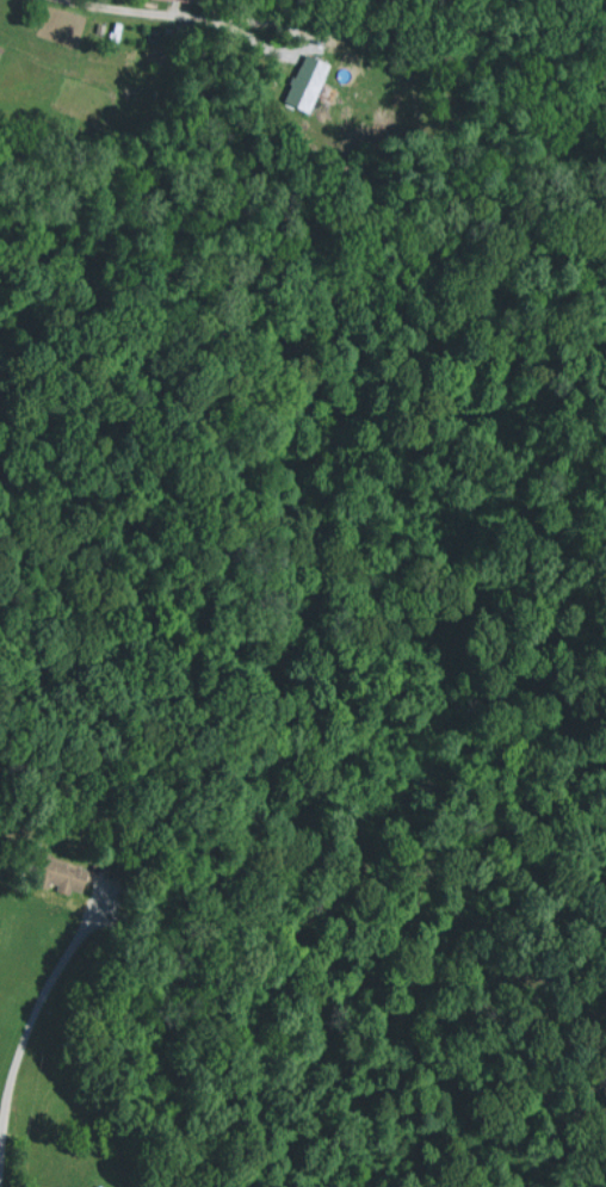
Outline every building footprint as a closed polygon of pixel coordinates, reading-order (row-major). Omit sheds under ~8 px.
[(331,62),(306,54),(297,77),(284,73),(280,84),(264,79),(258,96),(286,105),(286,103),(313,112),(331,62)]
